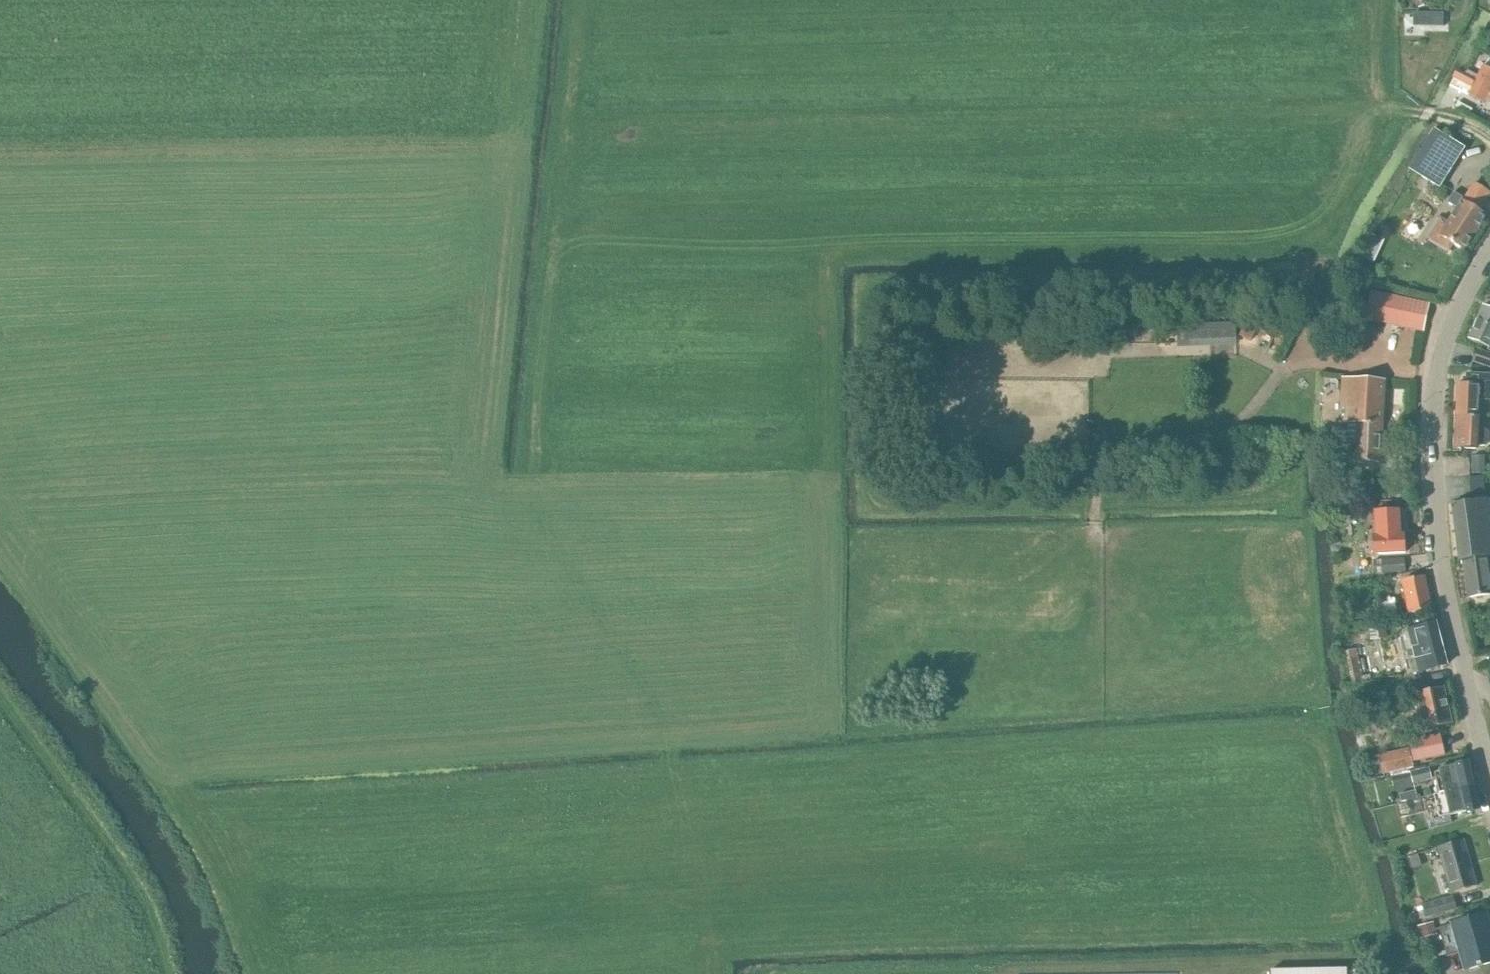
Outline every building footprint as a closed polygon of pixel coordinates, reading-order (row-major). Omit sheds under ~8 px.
[(1413,12),(1413,26),(1426,26),(1439,26),(1443,26),(1443,12),(1440,12),(1427,12),(1413,12)] [(1476,80),(1484,84),(1489,87),(1489,68),(1484,65),(1476,80)] [(1457,70),(1450,85),(1451,86),(1454,87),(1462,91),(1469,95),(1476,80),(1469,76),(1465,74),(1462,72),(1461,72),(1457,70)] [(1469,95),(1484,103),(1485,101),(1489,104),(1489,87),(1484,84),(1476,80),(1469,95)] [(1434,128),(1408,168),(1439,187),(1440,186),(1464,147),(1434,128)] [(1449,249),(1453,243),(1464,250),(1486,216),(1462,201),(1464,198),(1454,192),(1447,202),(1457,208),(1448,223),(1441,219),(1430,238),(1449,249)] [(1371,233),(1368,240),(1382,246),(1385,240),(1371,233)] [(1368,316),(1422,328),(1423,328),(1428,306),(1373,293),(1368,316)] [(1468,338),(1489,347),(1487,349),(1489,351),(1489,303),(1488,308),(1482,306),(1468,338)] [(1235,323),(1188,324),(1189,347),(1236,345),(1235,323)] [(1489,367),(1489,353),(1478,349),(1474,361),(1489,367)] [(1456,416),(1477,416),(1478,398),(1489,399),(1489,375),(1467,374),(1467,383),(1457,383),(1456,414),(1455,414),(1455,415),(1456,415),(1456,416)] [(1344,379),(1341,421),(1347,422),(1357,422),(1356,441),(1356,446),(1356,461),(1358,461),(1379,463),(1382,424),(1385,382),(1344,379)] [(1476,448),(1476,445),(1485,446),(1489,442),(1489,433),(1485,429),(1476,428),(1477,416),(1456,416),(1455,447),(1476,448)] [(1484,456),(1472,457),(1472,473),(1484,473),(1484,456)] [(1483,476),(1469,477),(1470,495),(1484,494),(1483,476)] [(1459,558),(1459,560),(1462,560),(1468,597),(1489,594),(1489,588),(1488,576),(1489,575),(1489,510),(1489,500),(1452,504),(1459,558)] [(1351,504),(1339,505),(1340,517),(1352,516),(1351,504)] [(1375,511),(1376,535),(1373,536),(1374,554),(1405,552),(1404,534),(1400,534),(1399,510),(1375,511)] [(1406,572),(1406,571),(1405,558),(1373,559),(1373,573),(1406,572)] [(1409,614),(1431,609),(1424,576),(1402,581),(1409,614)] [(1436,624),(1402,632),(1412,673),(1446,664),(1436,624)] [(1386,626),(1369,628),(1370,640),(1387,637),(1386,626)] [(1345,652),(1352,684),(1364,682),(1357,650),(1345,652)] [(1421,718),(1415,719),(1417,729),(1423,727),(1424,729),(1452,723),(1444,687),(1416,694),(1419,708),(1421,718)] [(1370,703),(1358,707),(1363,723),(1375,719),(1370,703)] [(1439,733),(1408,741),(1409,748),(1412,762),(1444,754),(1439,733)] [(1409,748),(1380,755),(1384,773),(1385,774),(1390,772),(1390,773),(1411,768),(1414,767),(1412,762),(1409,748)] [(1437,784),(1440,794),(1474,785),(1469,762),(1439,770),(1442,783),(1437,784)] [(1429,768),(1410,772),(1412,782),(1413,784),(1432,779),(1429,768)] [(1410,772),(1391,777),(1393,787),(1412,782),(1410,772)] [(1450,815),(1478,808),(1479,808),(1474,785),(1440,794),(1442,803),(1447,802),(1450,815)] [(1397,804),(1401,820),(1421,815),(1417,799),(1397,804)] [(1451,893),(1471,887),(1477,885),(1464,840),(1437,847),(1451,893)] [(1425,917),(1457,908),(1453,896),(1422,905),(1425,917)] [(1489,963),(1489,939),(1489,935),(1489,930),(1486,914),(1439,928),(1448,956),(1461,952),(1466,970),(1489,963)] [(1433,922),(1417,926),(1421,938),(1437,934),(1433,922)]
